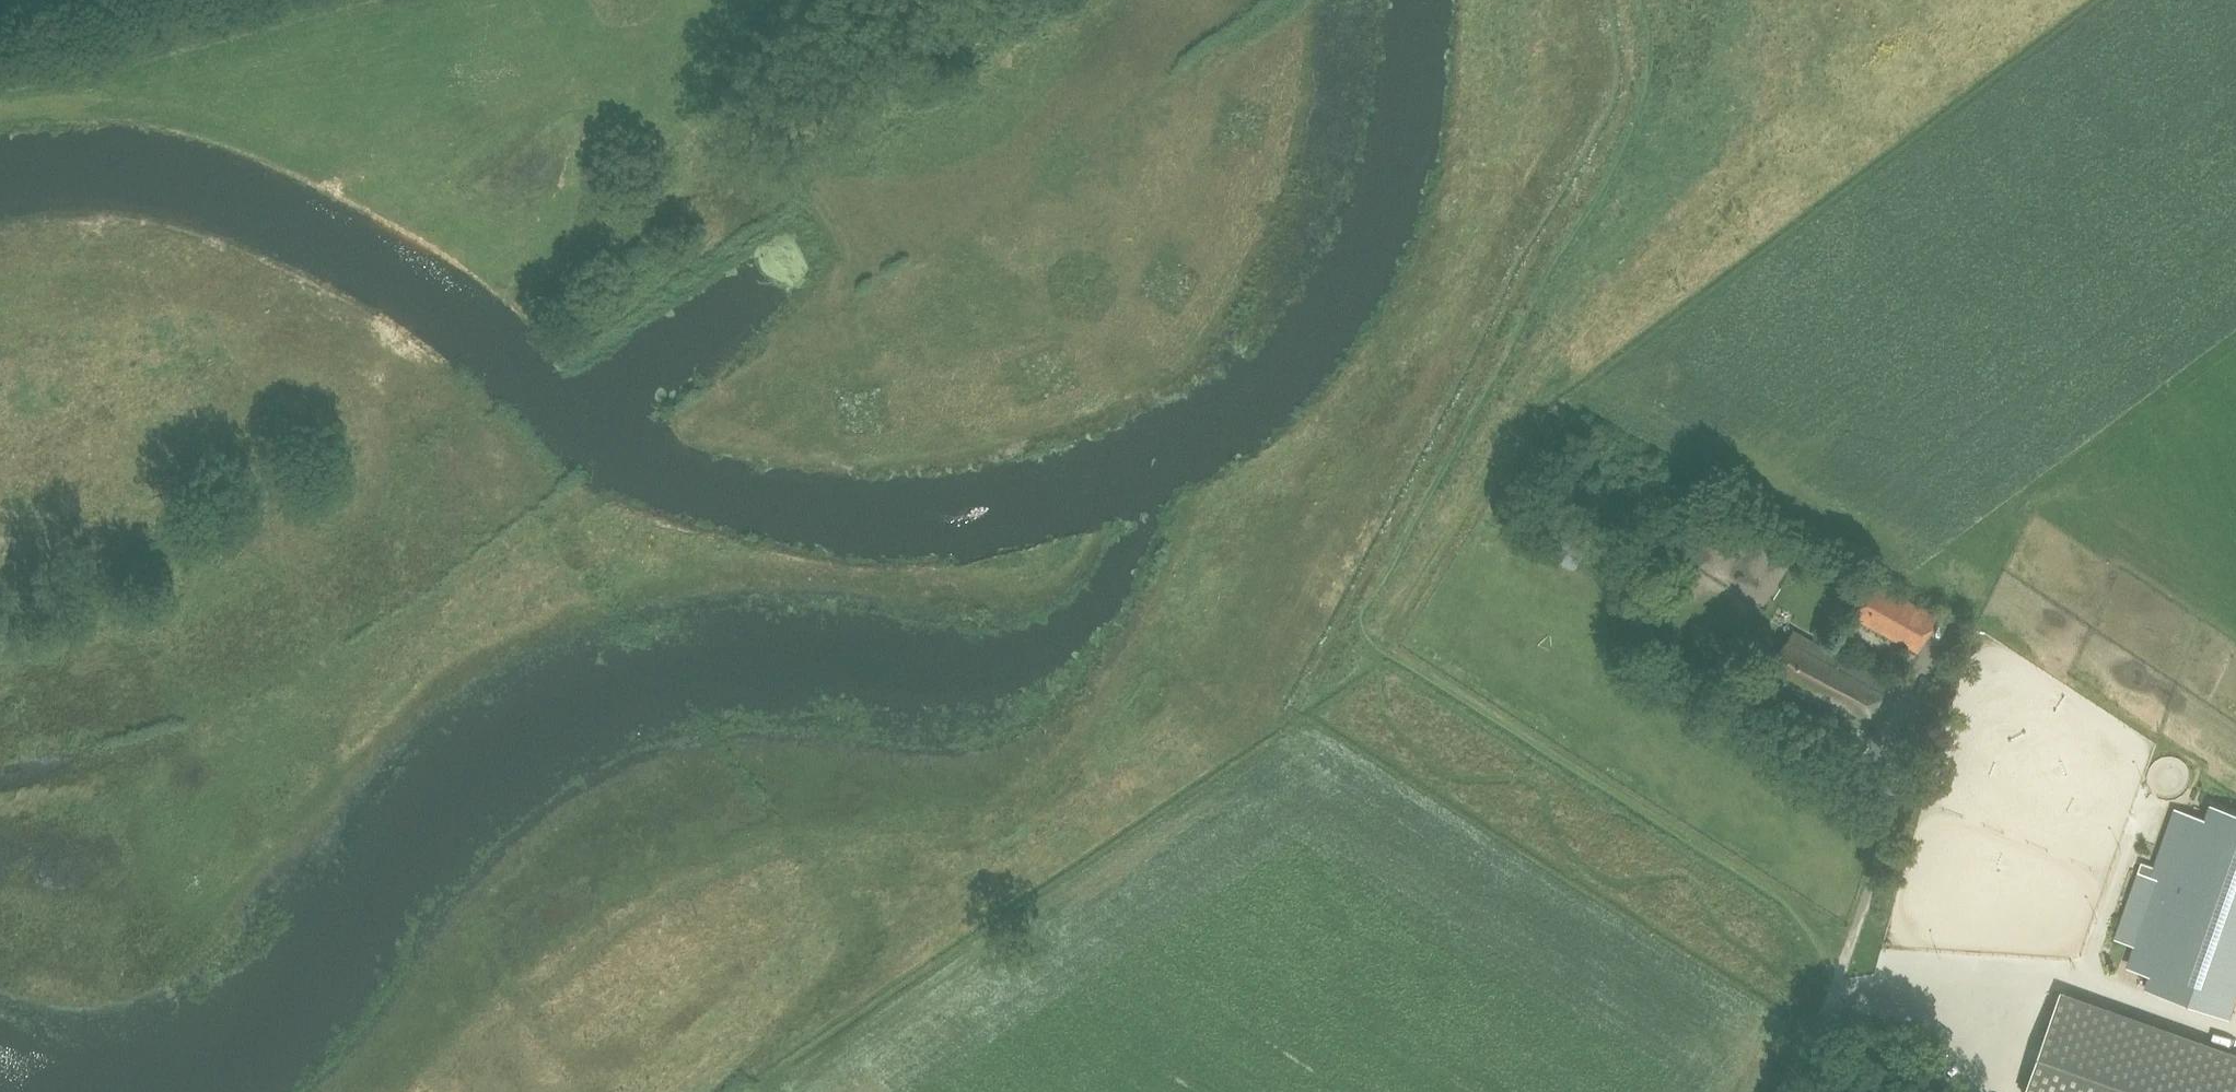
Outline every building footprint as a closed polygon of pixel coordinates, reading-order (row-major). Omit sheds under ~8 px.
[(1917,651),(1936,615),(1871,579),(1852,615),(1917,651)] [(1864,728),(1889,682),(1792,630),(1768,676),(1864,728)] [(2128,962),(2130,967),(2150,974),(2145,988),(2227,1017),(2235,993),(2235,814),(2211,805),(2205,819),(2174,808),(2153,866),(2141,862),(2137,872),(2157,879),(2134,945),(2128,962)] [(2024,1091),(2235,1091),(2235,1054),(2060,991),(2024,1091)]
